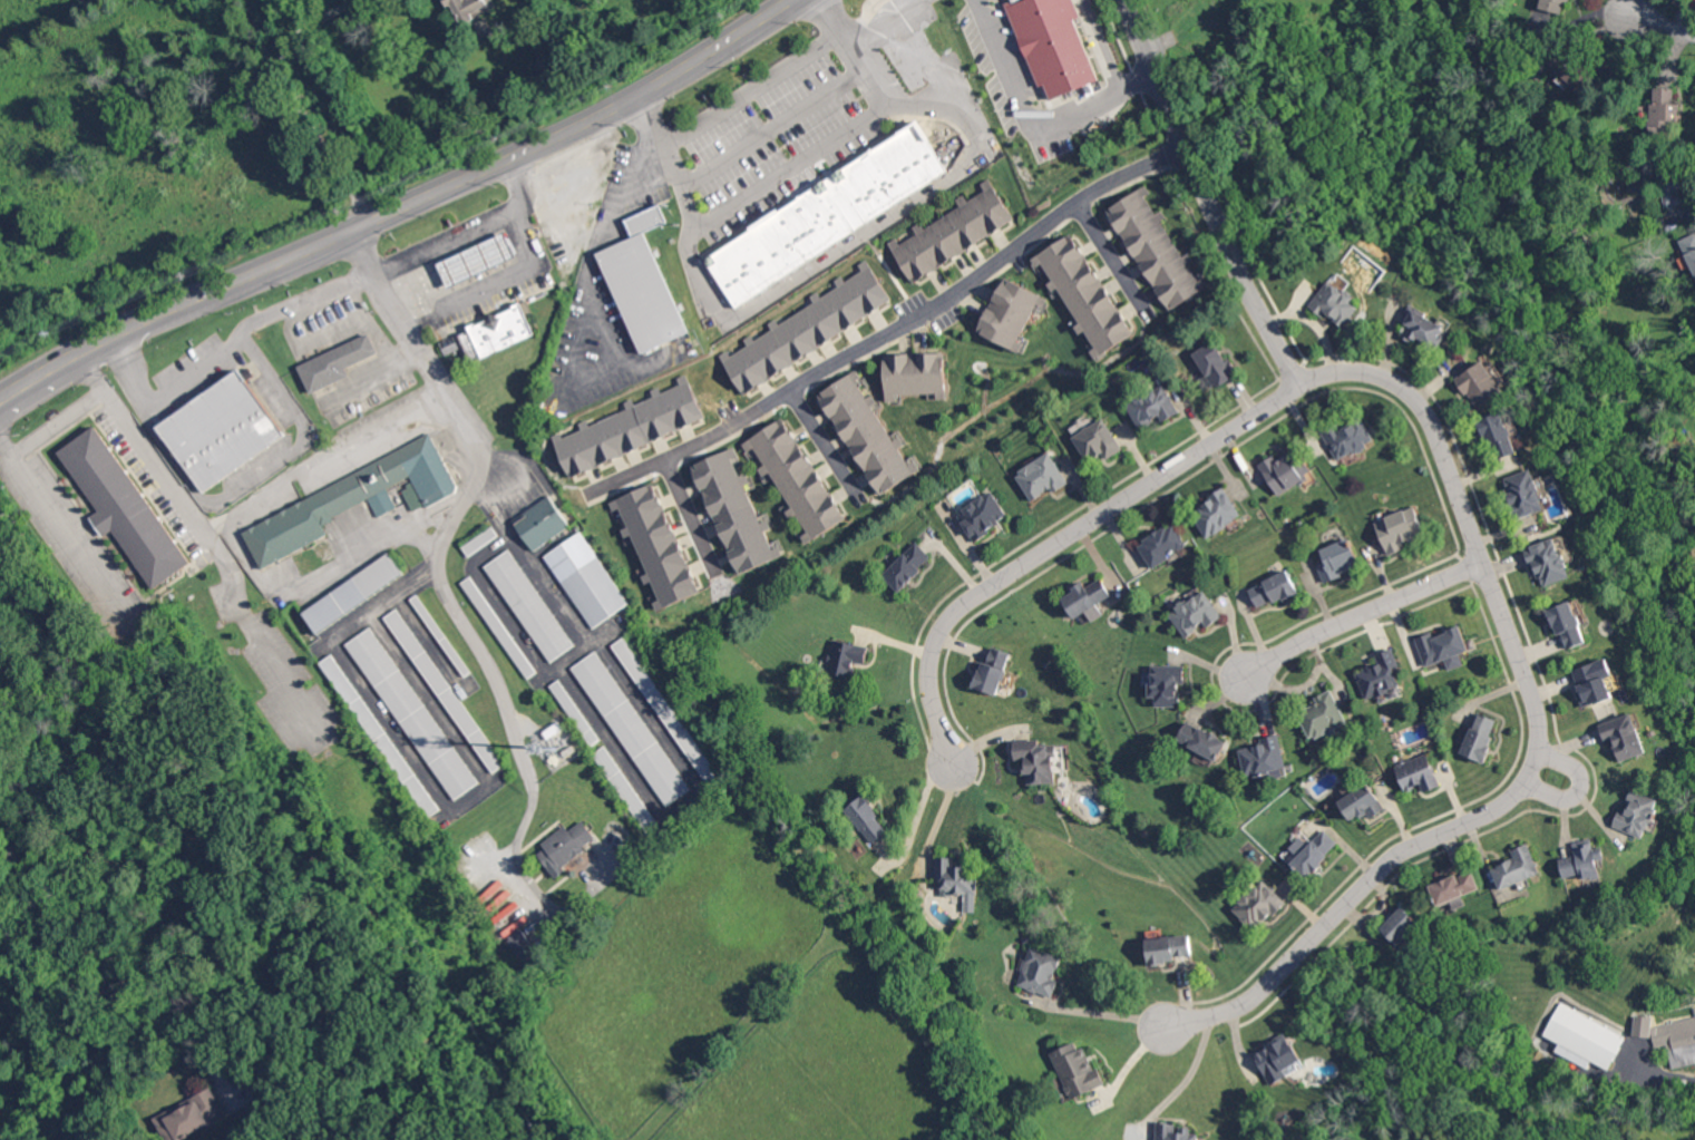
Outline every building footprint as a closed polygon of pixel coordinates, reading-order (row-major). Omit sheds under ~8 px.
[(470,26),(483,20),(479,16),(497,7),(494,0),(475,0),(449,0),(454,8),(460,4),(470,26)] [(1535,6),(1561,15),(1566,0),(1537,0),(1535,6)] [(1046,13),(1049,17),(1045,19),(1060,48),(1085,37),(1072,8),(1069,9),(1066,3),(1046,13)] [(1650,88),(1649,127),(1673,128),(1673,114),(1681,114),(1682,89),(1650,88)] [(946,172),(732,308),(702,261),(743,234),(742,227),(913,118),(946,172)] [(1663,205),(1682,203),(1680,179),(1674,179),(1672,161),(1658,162),(1663,205)] [(1011,215),(913,282),(886,244),(895,238),(899,244),(914,234),(909,228),(919,222),(925,230),(957,206),(953,201),(961,196),(966,204),(984,193),(978,185),(986,179),(1011,215)] [(1100,210),(1165,313),(1209,284),(1204,276),(1196,281),(1186,264),(1191,261),(1187,254),(1179,260),(1156,223),(1163,218),(1159,212),(1153,215),(1142,198),(1150,193),(1143,182),(1100,210)] [(639,237),(652,231),(673,222),(666,205),(631,221),(639,237)] [(602,253),(646,354),(695,333),(652,231),(639,237),(602,253)] [(517,257),(506,232),(438,262),(449,287),(517,257)] [(1678,240),(1694,279),(1694,233),(1678,240)] [(1068,234),(1134,334),(1092,362),(1085,352),(1090,349),(1079,332),(1074,335),(1070,328),(1075,323),(1052,290),(1049,292),(1045,286),(1050,283),(1036,263),(1032,266),(1027,261),(1068,234)] [(894,303),(869,259),(859,265),(863,271),(846,281),(845,280),(820,294),(822,297),(779,322),(776,318),(768,323),(772,329),(755,339),(752,334),(744,339),(748,345),(731,355),(728,350),(720,354),(742,392),(894,303)] [(1344,327),(1362,305),(1344,291),(1351,282),(1337,271),(1310,306),(1325,318),(1328,315),(1344,327)] [(999,277),(970,333),(1013,355),(1017,347),(1012,344),(1032,305),(1039,309),(1043,300),(999,277)] [(470,328),(488,360),(542,335),(527,303),(517,306),(518,310),(484,325),(483,321),(470,328)] [(1403,336),(1434,349),(1446,322),(1409,306),(1402,322),(1408,324),(1403,336)] [(374,332),(302,366),(315,394),(353,377),(350,369),(383,352),(374,332)] [(1192,353),(1214,389),(1237,374),(1215,339),(1192,353)] [(939,354),(883,355),(884,402),(892,402),(892,396),(932,394),(932,399),(942,399),(939,354)] [(1477,409),(1504,391),(1485,360),(1457,378),(1477,409)] [(238,363),(283,428),(203,486),(157,421),(238,363)] [(816,396),(878,495),(917,469),(912,461),(905,466),(895,450),(902,446),(896,437),(889,440),(868,407),(874,403),(868,396),(863,399),(851,382),(857,379),(853,372),(816,396)] [(705,420),(687,374),(677,378),(679,385),(661,392),(659,387),(651,390),(653,397),(635,404),(593,421),(592,418),(579,423),(581,430),(563,437),(561,432),(553,435),(569,474),(705,420)] [(1127,404),(1139,428),(1160,417),(1162,421),(1179,413),(1164,385),(1127,404)] [(1518,452),(1504,411),(1481,419),(1495,460),(1518,452)] [(1374,444),(1364,417),(1324,432),(1335,459),(1374,444)] [(779,418),(845,516),(802,544),(797,535),(803,530),(793,515),(787,519),(782,511),(788,508),(766,474),(760,477),(754,470),(759,467),(750,452),(744,456),(737,446),(779,418)] [(1122,451),(1104,418),(1072,435),(1086,461),(1099,454),(1103,461),(1122,451)] [(62,454),(103,511),(96,517),(108,535),(119,528),(160,588),(197,564),(103,426),(62,454)] [(332,535),(269,568),(250,533),(437,432),(468,491),(430,511),(412,479),(392,490),(402,508),(382,518),(372,500),(338,519),(339,520),(329,526),(332,535)] [(692,464),(737,574),(784,555),(780,546),(773,548),(765,530),(772,527),(766,513),(758,516),(745,485),(751,482),(747,473),(740,476),(734,462),(739,460),(734,447),(692,464)] [(1032,501),(1051,488),(1053,492),(1069,482),(1048,451),(1014,474),(1032,501)] [(1305,479),(1289,451),(1278,458),(1275,454),(1259,463),(1277,495),(1305,479)] [(1502,479),(1516,519),(1548,508),(1534,468),(1502,479)] [(658,609),(699,594),(657,483),(609,501),(613,511),(622,507),(647,573),(643,575),(646,584),(653,581),(660,599),(655,601),(658,609)] [(1190,508),(1205,537),(1241,518),(1226,489),(1190,508)] [(1009,519),(994,491),(957,510),(971,538),(1009,519)] [(524,525),(539,549),(574,526),(554,497),(530,511),(535,517),(524,525)] [(1386,555),(1404,549),(1402,542),(1425,534),(1415,506),(1375,520),(1386,555)] [(1187,546),(1172,522),(1137,544),(1152,568),(1187,546)] [(496,527),(465,548),(471,558),(503,536),(496,527)] [(548,557),(597,630),(636,603),(586,532),(548,557)] [(1317,564),(1324,581),(1361,566),(1349,537),(1320,549),(1325,561),(1317,564)] [(1559,537),(1528,546),(1540,587),(1570,578),(1559,537)] [(933,559),(917,542),(883,574),(899,591),(933,559)] [(513,550),(579,645),(554,663),(488,568),(513,550)] [(309,614),(323,634),(408,574),(393,554),(309,614)] [(1258,609),(1298,590),(1288,569),(1248,588),(1258,609)] [(465,584),(530,679),(540,672),(475,577),(465,584)] [(1097,604),(1112,595),(1101,577),(1086,586),(1084,582),(1061,597),(1075,619),(1086,612),(1092,621),(1103,614),(1097,604)] [(1222,617),(1202,588),(1168,613),(1186,638),(1205,624),(1207,627),(1222,617)] [(413,601),(470,679),(477,673),(420,596),(413,601)] [(1587,642),(1572,600),(1550,608),(1565,650),(1587,642)] [(388,618),(495,771),(507,763),(400,610),(388,618)] [(1415,638),(1424,667),(1445,660),(1449,670),(1464,665),(1461,653),(1469,651),(1461,626),(1432,636),(1431,632),(1415,638)] [(349,645),(457,800),(480,783),(373,629),(349,645)] [(616,646),(717,790),(729,781),(629,637),(616,646)] [(865,662),(869,647),(834,639),(826,671),(851,678),(856,660),(865,662)] [(978,660),(971,687),(999,695),(1010,653),(991,647),(987,663),(978,660)] [(1364,699),(1400,687),(1393,667),(1398,665),(1392,648),(1374,654),(1378,664),(1355,672),(1364,699)] [(575,669),(671,806),(695,789),(601,651),(575,669)] [(324,664),(431,817),(445,808),(338,654),(324,664)] [(1613,673),(1608,658),(1573,669),(1585,707),(1614,697),(1607,675),(1613,673)] [(1184,665),(1150,665),(1150,697),(1155,697),(1155,706),(1180,706),(1179,682),(1184,682),(1184,665)] [(554,686),(593,747),(604,739),(564,679),(554,686)] [(1347,722),(1331,689),(1314,697),(1317,703),(1297,713),(1310,740),(1347,722)] [(1461,753),(1483,762),(1499,721),(1477,712),(1461,753)] [(1607,742),(1614,740),(1621,761),(1647,753),(1634,713),(1601,724),(1607,742)] [(544,731),(548,739),(564,729),(559,721),(544,731)] [(1177,742),(1218,761),(1227,740),(1187,721),(1177,742)] [(1238,746),(1246,780),(1286,771),(1279,736),(1238,746)] [(1026,784),(1055,783),(1053,745),(1040,746),(1039,739),(1014,741),(1015,760),(1025,759),(1026,784)] [(563,751),(566,757),(575,750),(572,746),(563,751)] [(595,754),(649,831),(661,822),(607,746),(595,754)] [(1394,763),(1402,790),(1420,785),(1422,792),(1438,787),(1428,753),(1394,763)] [(1370,819),(1385,809),(1366,782),(1338,802),(1350,821),(1365,811),(1370,819)] [(1620,809),(1613,826),(1645,838),(1660,798),(1633,788),(1625,811),(1620,809)] [(890,832),(867,794),(846,806),(870,844),(890,832)] [(587,821),(601,838),(588,847),(592,850),(566,870),(569,874),(563,879),(544,856),(551,850),(545,844),(572,824),(576,830),(587,821)] [(1310,842),(1302,835),(1283,856),(1306,878),(1338,844),(1323,829),(1310,842)] [(1564,878),(1581,874),(1583,881),(1602,876),(1598,860),(1605,858),(1602,847),(1595,848),(1592,838),(1573,843),(1576,855),(1559,859),(1564,878)] [(1540,874),(1529,843),(1511,850),(1514,859),(1491,867),(1499,889),(1540,874)] [(977,912),(977,879),(968,879),(968,858),(936,858),(936,880),(942,880),(942,896),(964,896),(964,912),(977,912)] [(1437,906),(1442,905),(1445,912),(1464,905),(1461,895),(1479,888),(1472,870),(1430,885),(1437,906)] [(1285,902),(1265,879),(1232,908),(1253,931),(1285,902)] [(1380,928),(1398,945),(1419,922),(1400,905),(1380,928)] [(513,942),(527,963),(543,952),(528,932),(513,942)] [(1146,938),(1148,965),(1176,963),(1175,956),(1191,955),(1190,935),(1146,938)] [(1053,997),(1059,981),(1055,980),(1062,956),(1030,946),(1018,986),(1053,997)] [(1626,1036),(1559,1002),(1538,1043),(1587,1068),(1591,1061),(1609,1070),(1626,1036)] [(1694,1017),(1652,1026),(1650,1016),(1634,1015),(1632,1035),(1652,1037),(1654,1047),(1666,1045),(1671,1068),(1694,1063),(1694,1011),(1694,1017)] [(1051,1052),(1071,1099),(1103,1086),(1082,1039),(1051,1052)] [(228,1118),(189,1139),(166,1139),(155,1120),(177,1107),(181,1114),(194,1107),(193,1105),(189,1100),(193,1099),(211,1089),(212,1090),(218,1101),(227,1117),(228,1118)] [(1199,1131),(1177,1130),(1177,1123),(1158,1122),(1157,1139),(1199,1139),(1199,1131)]
